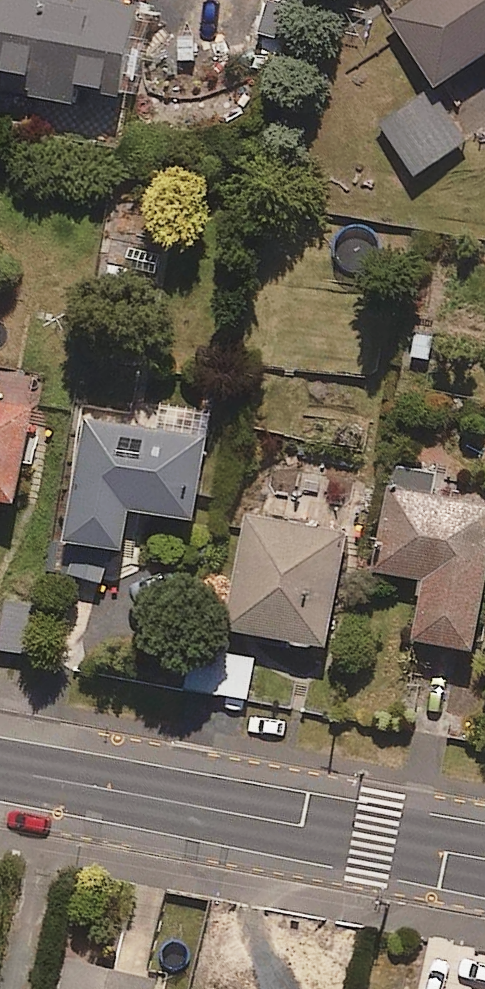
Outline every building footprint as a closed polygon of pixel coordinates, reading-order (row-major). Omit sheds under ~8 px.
[(137,5),(98,0),(0,0),(0,93),(36,98),(35,105),(74,110),(76,96),(124,103),(137,5)] [(392,22),(440,93),(484,63),(484,0),(425,0),(392,22)] [(415,183),(469,142),(433,94),(378,134),(415,183)] [(195,528),(213,417),(149,407),(146,428),(83,418),(59,578),(104,585),(108,556),(125,559),(131,518),(195,528)] [(16,513),(34,415),(0,408),(0,510),(16,513)] [(436,475),(393,468),(375,575),(424,583),(413,646),(476,657),(484,605),(484,508),(432,499),(436,475)] [(328,654),(348,537),(247,520),(226,636),(328,654)] [(248,701),(254,663),(195,654),(189,692),(248,701)] [(160,985),(70,964),(64,988),(159,988),(160,985)]
